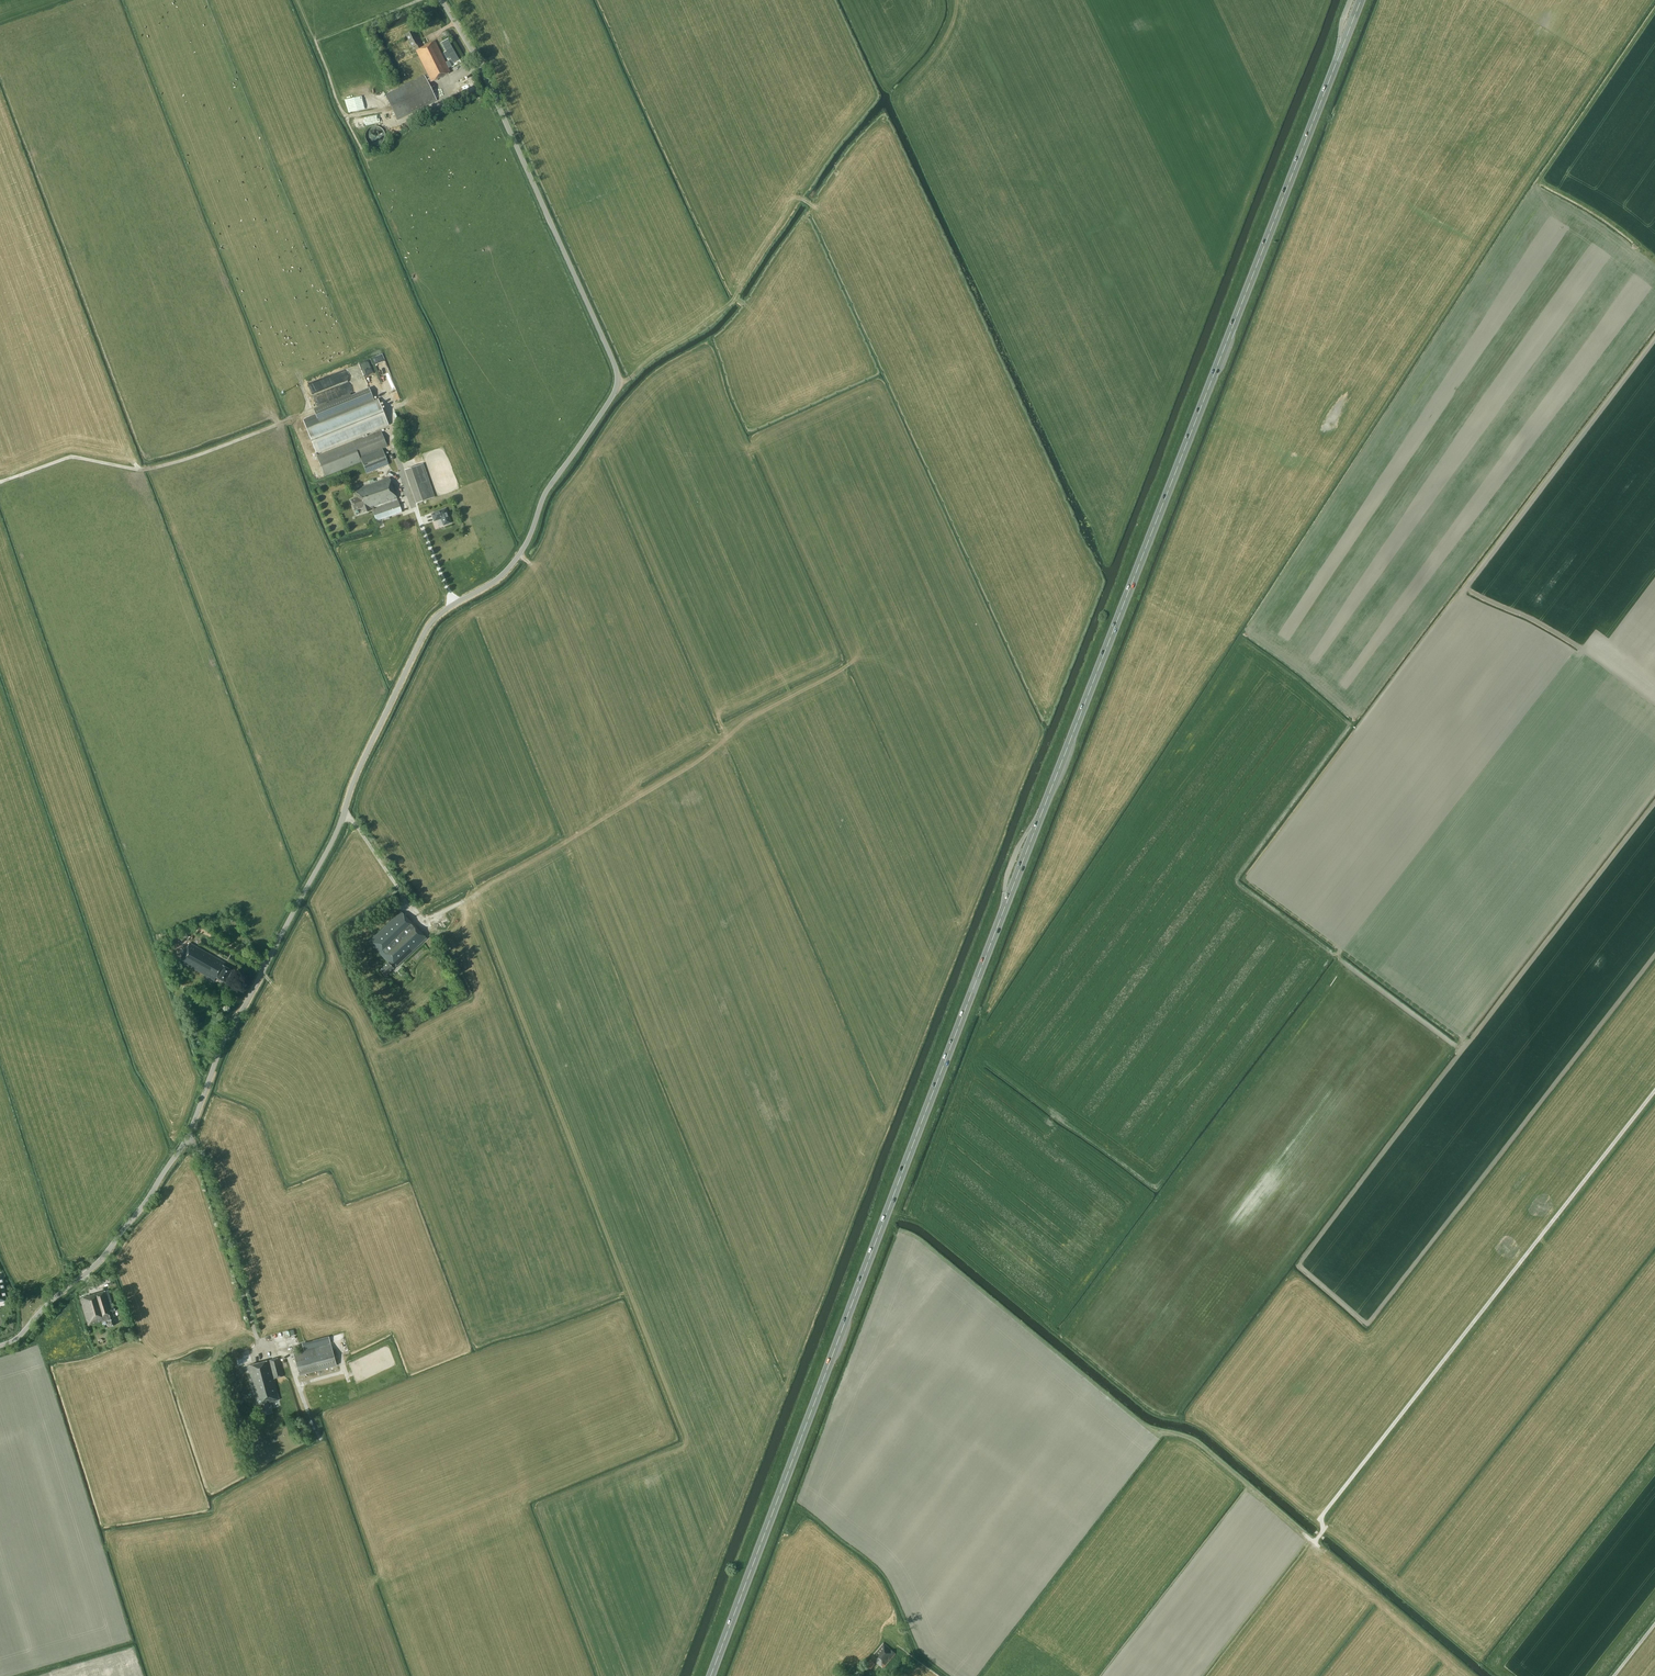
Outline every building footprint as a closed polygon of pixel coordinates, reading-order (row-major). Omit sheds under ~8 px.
[(420,48),(412,31),(405,35),(412,48),(415,47),(416,50),(416,51),(430,78),(427,80),(424,75),(385,94),(398,120),(437,100),(428,83),(431,81),(431,82),(450,73),(434,41),(420,48)] [(459,59),(447,39),(442,43),(446,51),(444,53),(447,59),(450,57),(453,63),(459,59)] [(359,363),(363,372),(369,369),(366,360),(359,363)] [(313,409),(319,424),(374,401),(369,388),(350,395),(350,394),(313,409)] [(374,401),(319,424),(306,429),(316,454),(362,435),(363,438),(317,457),(325,477),(361,462),(366,474),(389,465),(382,449),(387,447),(380,431),(367,436),(366,434),(388,425),(377,400),(374,401)] [(435,497),(423,463),(405,469),(416,503),(435,497)] [(403,512),(390,477),(354,490),(357,498),(350,500),(354,511),(362,508),(364,514),(371,511),(370,509),(384,504),(385,506),(373,510),(377,522),(403,512)] [(451,522),(446,509),(432,514),(435,520),(441,518),(444,525),(451,522)] [(427,938),(401,911),(369,942),(388,962),(379,971),(385,977),(397,965),(398,966),(427,938)] [(224,963),(190,943),(180,962),(214,981),(216,978),(225,984),(232,971),(223,966),(224,963)] [(113,1307),(108,1290),(80,1298),(88,1324),(105,1319),(105,1321),(108,1321),(109,1326),(116,1324),(112,1311),(115,1310),(114,1307),(113,1307)] [(304,1350),(331,1343),(329,1336),(302,1343),(304,1350)] [(336,1365),(330,1343),(294,1353),(297,1367),(299,1375),(336,1365)] [(258,1410),(258,1412),(259,1413),(262,1413),(263,1415),(273,1412),(271,1406),(269,1407),(268,1402),(280,1399),(274,1378),(284,1376),(279,1357),(248,1365),(257,1400),(259,1400),(260,1404),(259,1405),(259,1407),(261,1407),(261,1408),(259,1408),(258,1410)] [(896,1653),(883,1643),(874,1655),(875,1655),(867,1665),(871,1669),(875,1663),(883,1669),(896,1653)] [(901,1658),(899,1661),(895,1659),(890,1665),(897,1670),(904,1660),(901,1658)]
